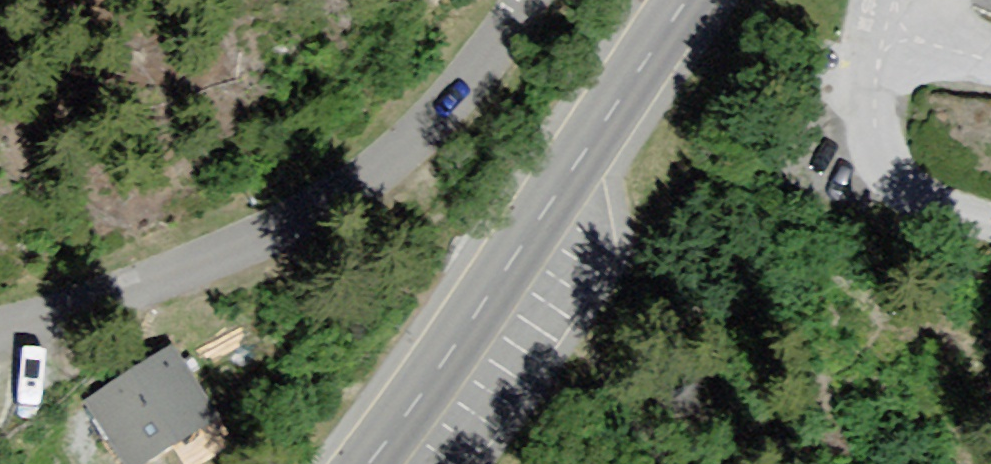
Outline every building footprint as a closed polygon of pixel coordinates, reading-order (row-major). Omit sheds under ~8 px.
[(86,416),(115,463),(191,463),(227,443),(178,361),(86,416)]
